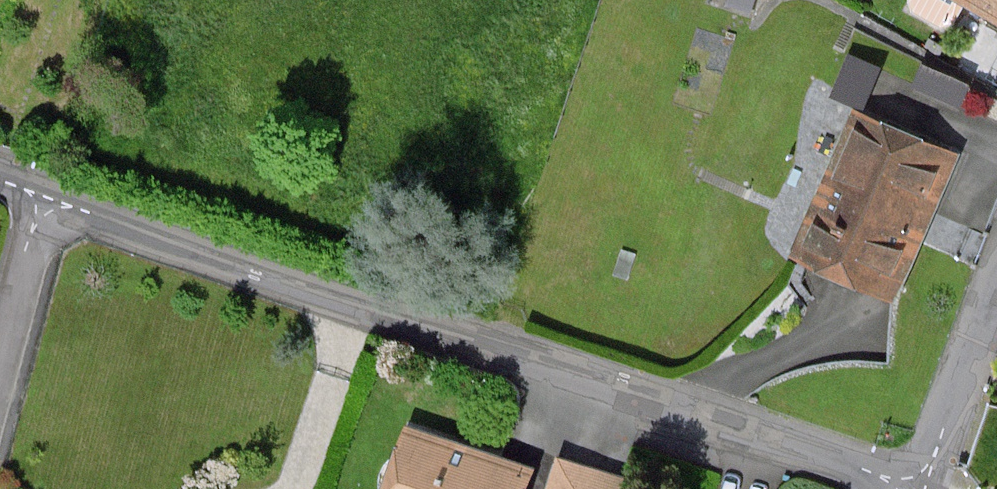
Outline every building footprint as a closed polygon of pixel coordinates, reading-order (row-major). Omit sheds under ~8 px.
[(996,15),(996,0),(970,0),(996,15)] [(825,102),(768,243),(889,292),(946,151),(825,102)] [(386,488),(524,488),(530,472),(405,431),(386,488)] [(610,461),(562,445),(547,488),(600,488),(610,461)]
